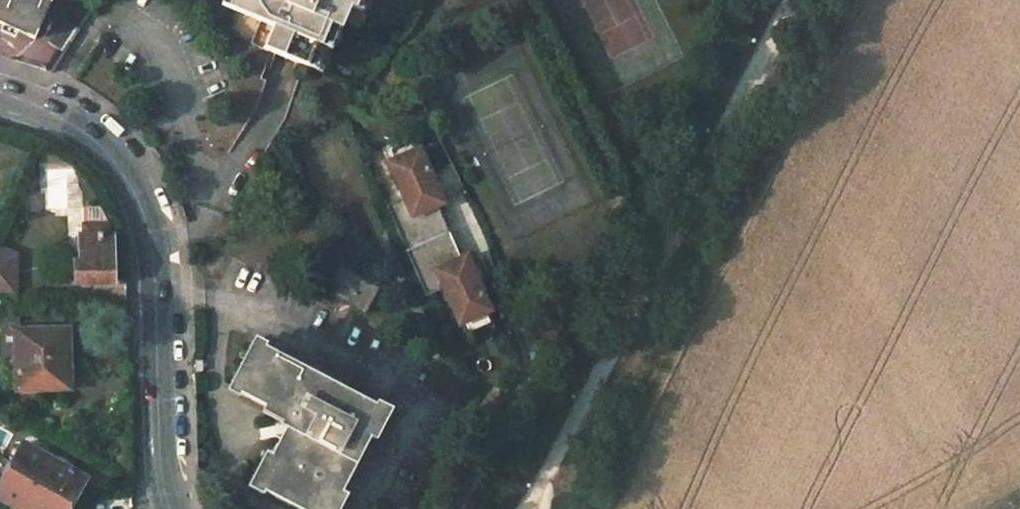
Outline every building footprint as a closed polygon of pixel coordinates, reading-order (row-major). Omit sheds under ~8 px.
[(34,40),(53,0),(0,0),(0,24),(34,40)] [(223,0),(274,21),(265,42),(289,52),(312,62),(331,19),(343,24),(352,0),(223,0)] [(76,32),(62,22),(49,41),(62,52),(76,32)] [(412,141),(391,150),(395,161),(417,151),(412,141)] [(408,251),(451,232),(439,206),(445,203),(421,149),(417,151),(395,161),(391,163),(406,198),(411,209),(393,217),(408,251)] [(411,209),(406,198),(388,206),(393,217),(411,209)] [(88,225),(108,225),(105,209),(88,209),(88,225)] [(108,225),(88,225),(88,236),(82,236),(82,260),(76,260),(76,282),(115,281),(114,235),(108,235),(108,225)] [(463,260),(451,232),(408,251),(423,286),(441,278),(446,288),(462,324),(466,322),(488,313),(492,311),(469,257),(463,260)] [(0,248),(0,293),(17,293),(18,256),(0,248)] [(341,266),(327,291),(368,312),(381,286),(341,266)] [(446,288),(441,278),(423,286),(428,296),(446,288)] [(488,313),(466,322),(471,333),(492,324),(488,313)] [(69,331),(8,331),(9,367),(19,367),(19,391),(69,391),(69,331)] [(262,344),(248,371),(252,372),(241,391),(293,420),(264,471),(267,473),(261,485),(303,508),(327,508),(330,505),(334,508),(373,436),(369,433),(383,409),(262,344)] [(0,487),(0,500),(17,508),(69,508),(84,480),(22,445),(0,487)]
